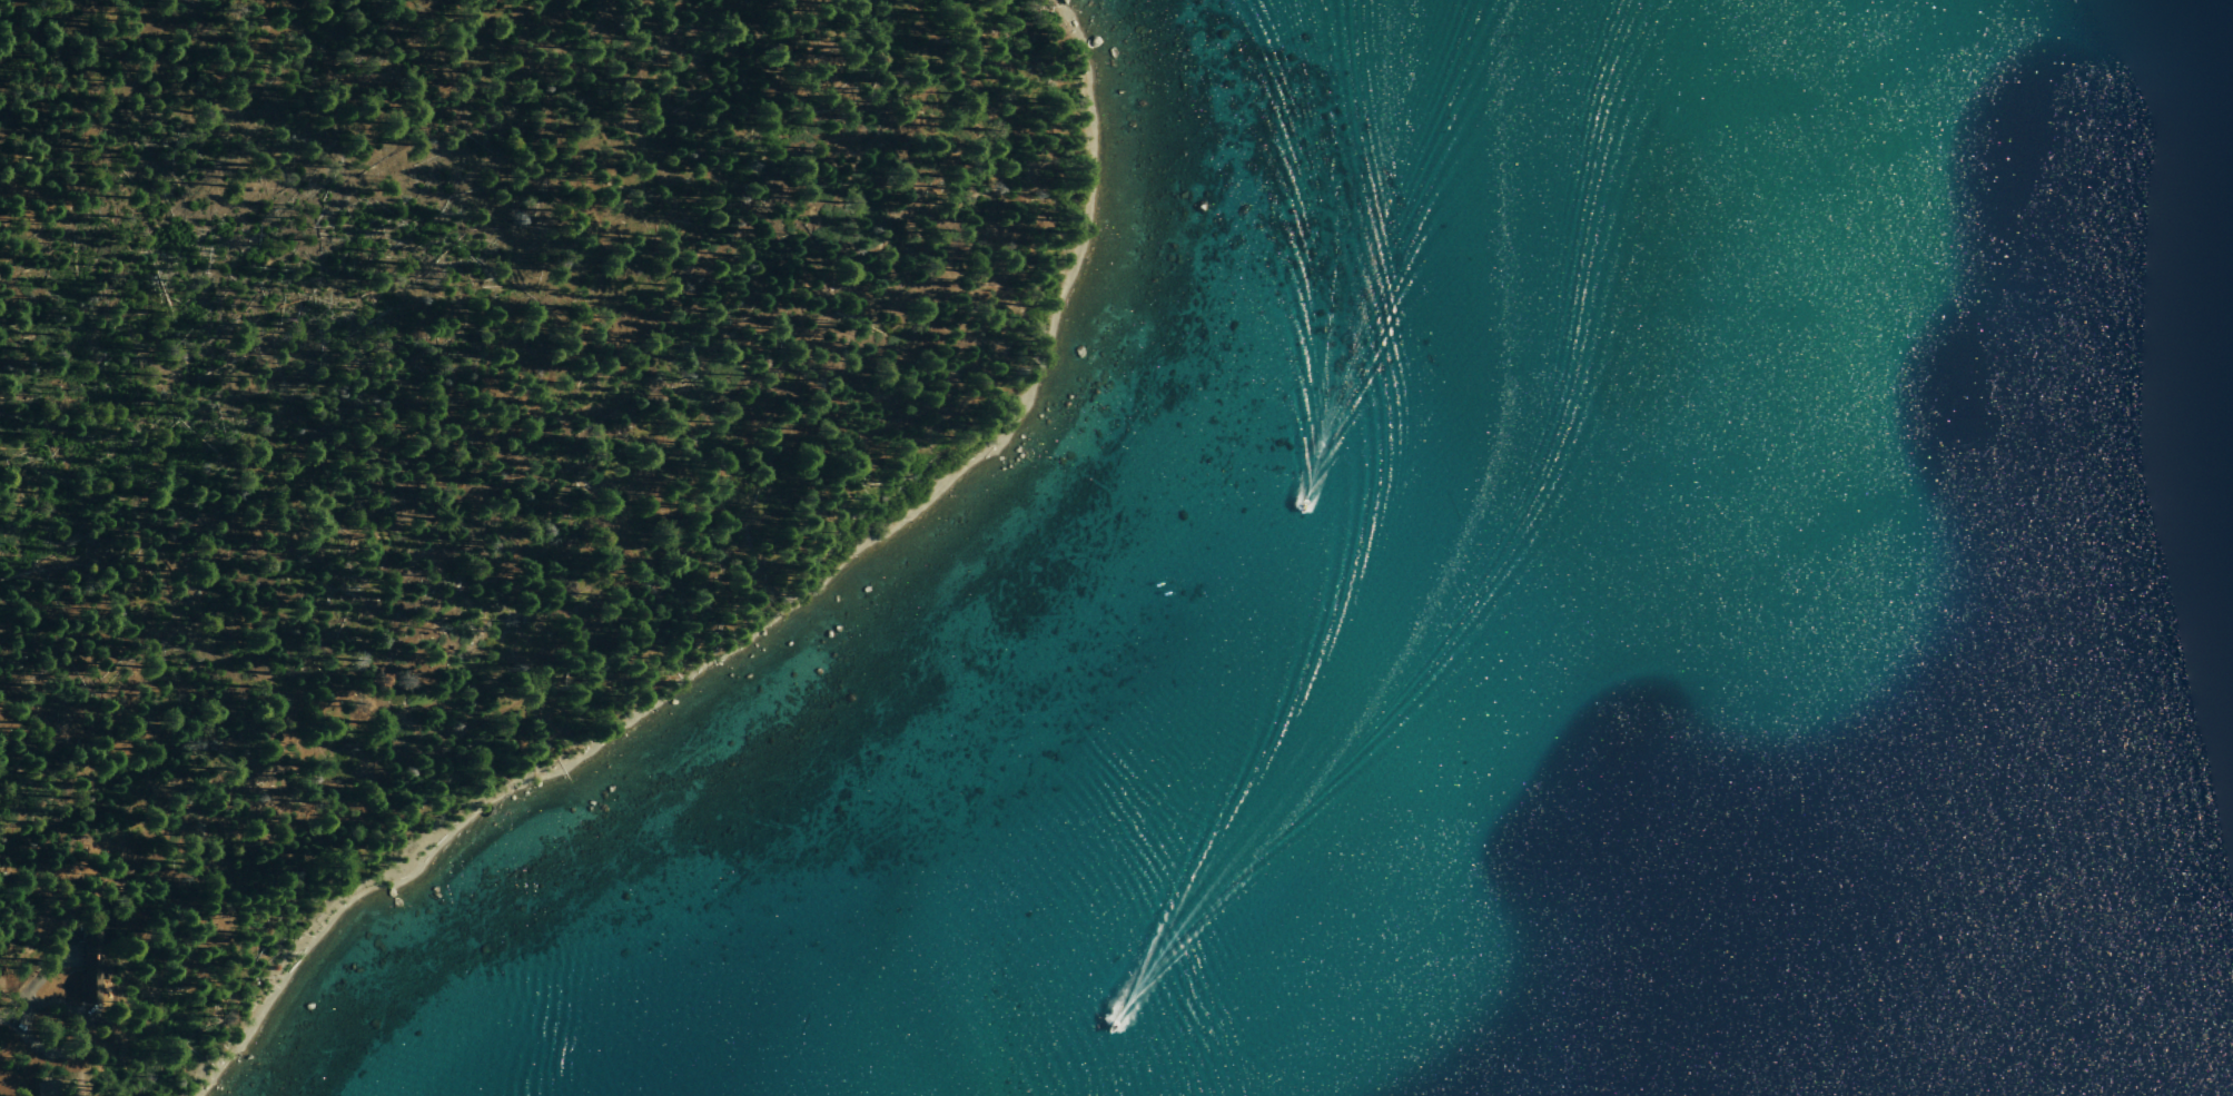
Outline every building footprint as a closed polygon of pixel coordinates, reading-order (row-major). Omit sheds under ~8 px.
[(80,928),(82,1000),(99,999),(97,927),(80,928)]
